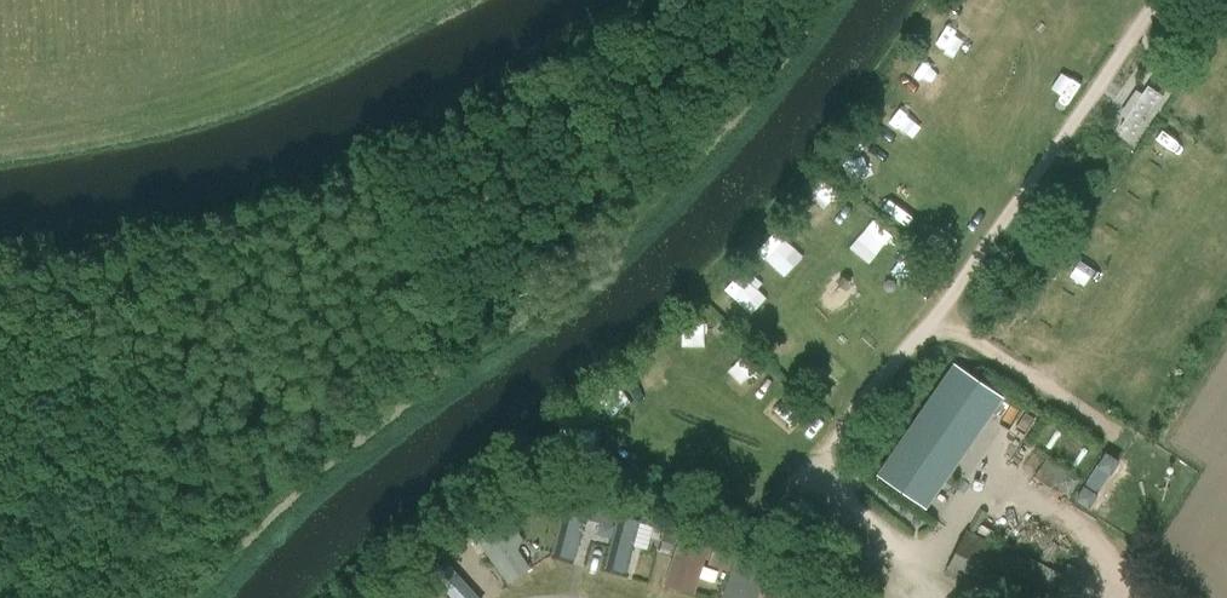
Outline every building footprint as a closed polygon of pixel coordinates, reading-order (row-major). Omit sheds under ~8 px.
[(1142,94),(1125,119),(1119,127),(1135,138),(1163,96),(1148,86),(1142,94)] [(754,387),(770,372),(758,358),(742,373),(754,387)] [(924,509),(966,449),(918,416),(877,476),(924,509)] [(566,505),(555,553),(573,557),(585,510),(566,505)] [(516,507),(476,534),(509,583),(532,568),(519,548),(524,538),(514,522),(523,517),(516,507)] [(622,510),(606,566),(636,575),(634,581),(663,590),(676,545),(658,540),(663,522),(622,510)] [(1027,563),(966,531),(942,576),(985,597),(1010,597),(1016,586),(1041,597),(1050,597),(1061,576),(1029,559),(1027,563)] [(695,595),(711,547),(682,537),(665,585),(695,595)] [(769,566),(737,555),(722,597),(758,597),(769,566)] [(449,556),(428,577),(448,597),(481,597),(473,590),(478,586),(449,556)]
